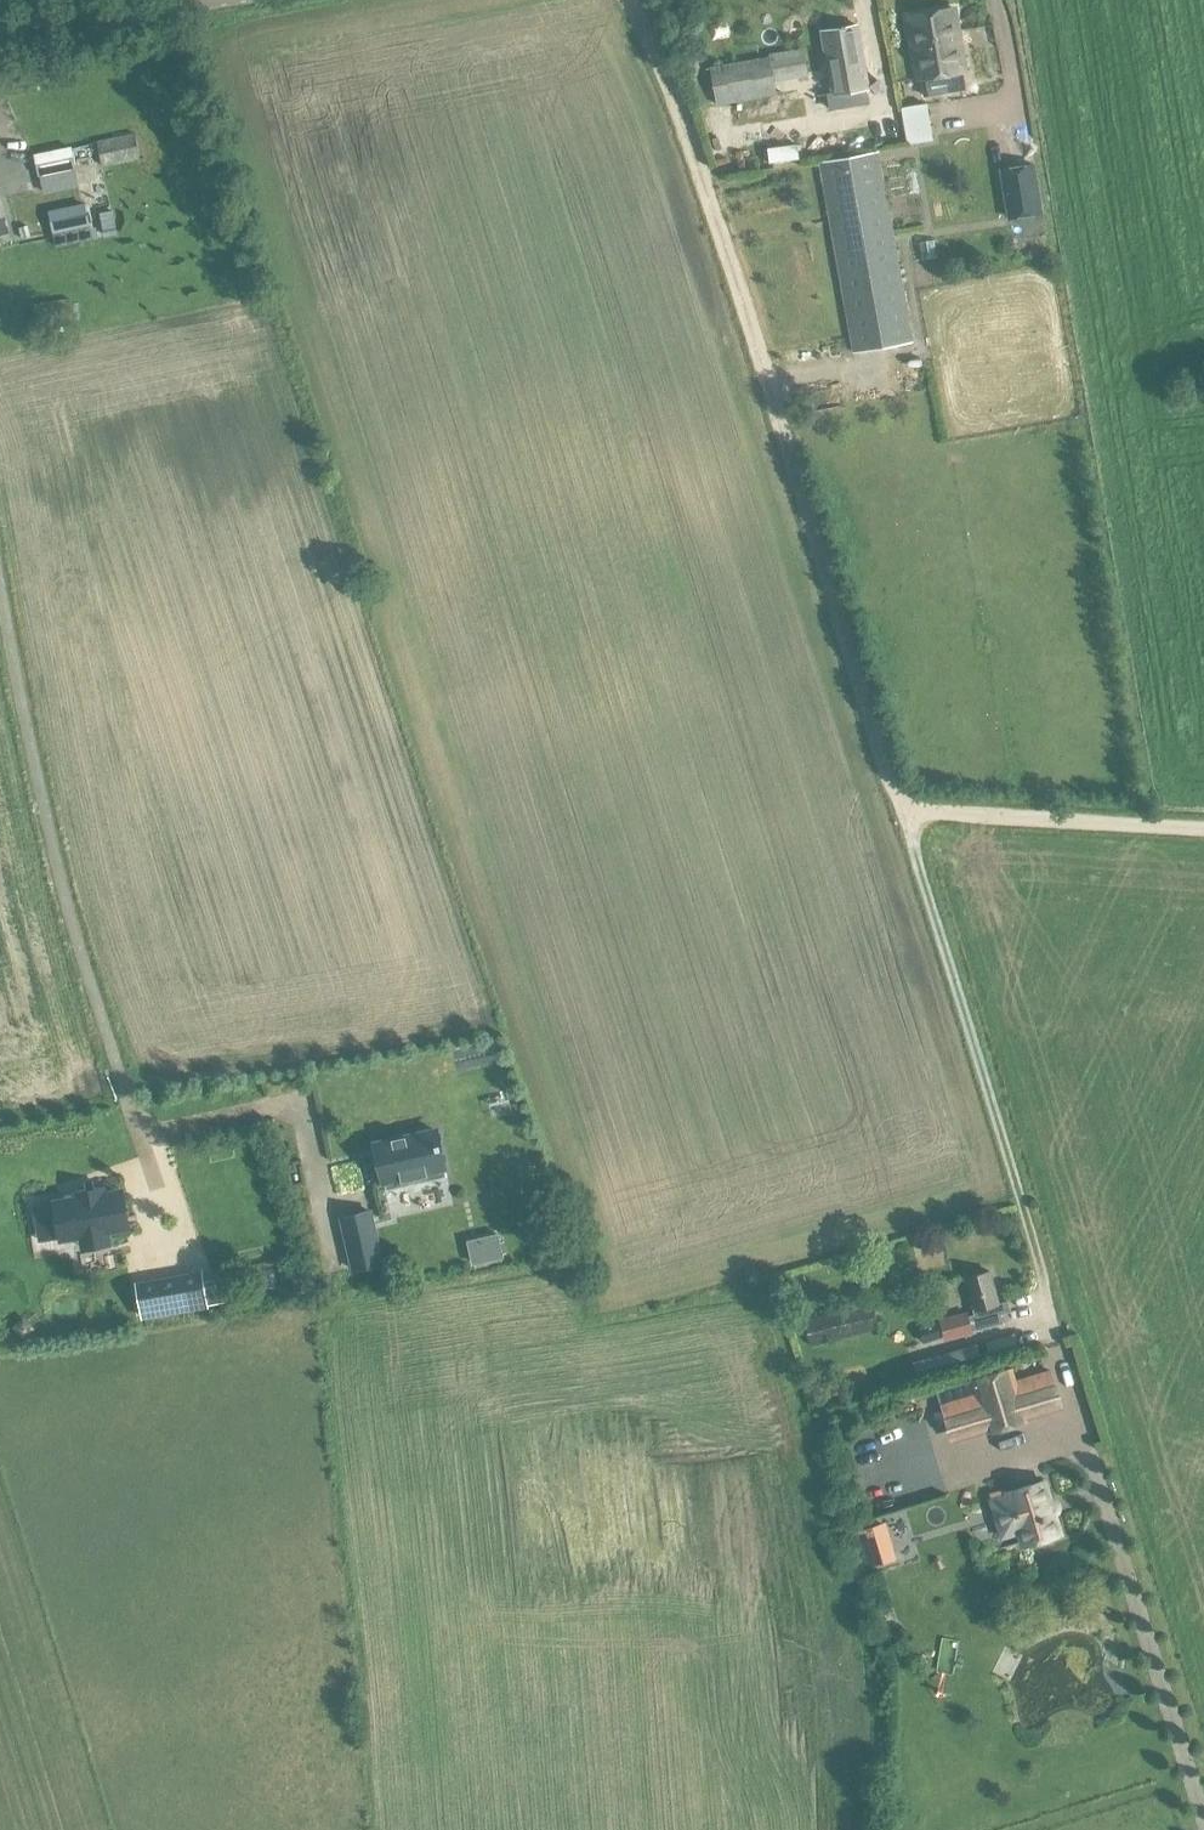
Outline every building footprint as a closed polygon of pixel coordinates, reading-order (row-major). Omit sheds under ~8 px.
[(956,9),(907,17),(918,79),(966,71),(956,9)] [(834,94),(869,88),(858,24),(823,30),(834,94)] [(695,34),(696,41),(706,40),(705,32),(695,34)] [(805,48),(776,53),(770,54),(771,56),(776,83),(810,78),(805,48)] [(776,83),(771,56),(700,69),(708,108),(778,94),(776,83)] [(887,116),(860,123),(865,144),(893,137),(887,116)] [(85,142),(89,160),(101,158),(103,166),(141,158),(136,133),(85,142)] [(747,148),(750,167),(793,159),(789,140),(747,148)] [(36,153),(42,179),(80,171),(75,145),(36,153)] [(914,343),(881,152),(824,162),(857,353),(914,343)] [(1035,166),(1002,170),(1010,218),(1043,214),(1035,166)] [(5,215),(0,195),(0,237),(11,234),(5,215)] [(47,207),(52,233),(90,226),(85,199),(47,207)] [(437,1130),(376,1144),(387,1191),(448,1177),(437,1130)] [(374,1187),(372,1161),(360,1162),(361,1188),(374,1187)] [(57,1207),(37,1210),(42,1238),(61,1235),(62,1239),(82,1236),(83,1241),(109,1236),(108,1231),(125,1229),(118,1191),(104,1193),(79,1197),(56,1201),(57,1207)] [(371,1211),(343,1218),(348,1243),(377,1236),(371,1211)] [(452,1220),(469,1237),(477,1229),(461,1212),(452,1220)] [(973,1309),(974,1315),(969,1316),(967,1313),(940,1320),(946,1340),(973,1332),(972,1331),(978,1329),(978,1331),(1005,1323),(1002,1314),(1012,1312),(1009,1300),(1000,1303),(991,1271),(967,1277),(975,1309),(973,1309)] [(226,1301),(223,1278),(205,1281),(209,1304),(225,1301),(226,1301)] [(174,1311),(169,1282),(139,1288),(144,1317),(174,1311)] [(235,1297),(259,1295),(258,1283),(234,1285),(235,1297)] [(880,1328),(873,1304),(873,1302),(804,1319),(811,1346),(880,1328)] [(924,1342),(941,1337),(936,1321),(919,1327),(924,1342)] [(1015,1334),(986,1342),(991,1359),(1020,1350),(1015,1334)] [(977,1344),(926,1358),(931,1375),(982,1361),(977,1344)] [(1029,1419),(1016,1377),(1014,1368),(973,1380),(989,1431),(1029,1419)] [(929,1441),(973,1426),(958,1384),(921,1397),(927,1415),(921,1417),(929,1441)] [(1051,1543),(1052,1539),(1053,1537),(1063,1534),(1047,1481),(1008,1492),(1009,1496),(999,1499),(1001,1505),(995,1507),(1004,1537),(1020,1532),(1024,1545),(1032,1543),(1037,1547),(1051,1543)] [(994,1491),(974,1498),(979,1512),(999,1505),(994,1491)]
